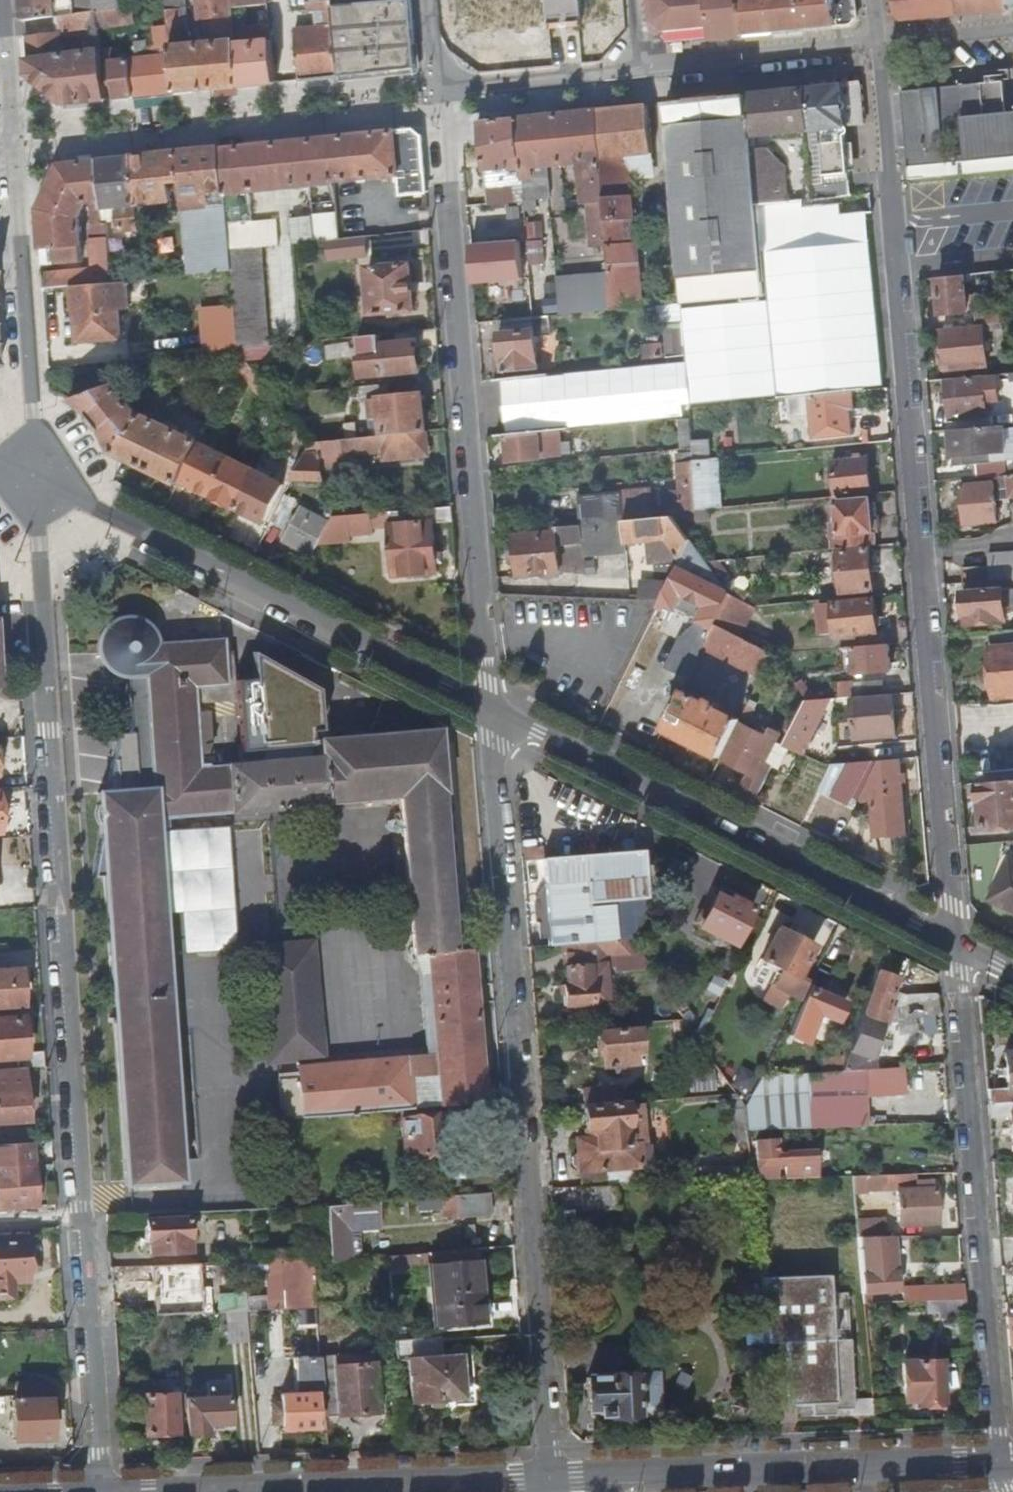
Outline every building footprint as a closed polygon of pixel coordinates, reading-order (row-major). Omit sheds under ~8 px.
[(118,0),(22,0),(24,21),(52,19),(95,15),(120,13),(118,0)] [(140,27),(160,24),(157,0),(136,0),(140,27)] [(200,21),(208,20),(210,42),(189,45),(185,10),(164,13),(166,28),(176,93),(203,90),(239,87),(233,30),(230,10),(229,0),(198,0),(200,21)] [(266,5),(265,0),(229,0),(230,10),(266,5)] [(339,77),(332,0),(311,0),(312,9),(314,29),(319,79),(339,77)] [(339,77),(416,69),(410,0),(332,0),(339,77)] [(572,24),(615,17),(612,0),(568,0),(572,24)] [(710,40),(706,0),(651,0),(652,22),(664,32),(665,44),(710,40)] [(710,40),(743,37),(740,0),(706,0),(710,40)] [(804,31),(801,0),(740,0),(743,37),(804,31)] [(804,31),(850,27),(856,20),(855,0),(801,0),(804,31)] [(894,13),(899,18),(903,20),(958,15),(956,0),(893,0),(894,13)] [(1009,10),(1008,0),(956,0),(958,15),(1009,10)] [(131,12),(120,13),(95,15),(97,31),(133,27),(131,12)] [(58,33),(59,39),(98,36),(97,31),(95,15),(52,19),(54,33),(58,33)] [(233,30),(239,87),(251,85),(277,83),(271,40),(270,40),(258,42),(256,27),(233,30)] [(113,84),(115,99),(144,96),(176,93),(166,28),(154,29),(156,48),(148,49),(149,57),(119,61),(118,48),(105,50),(109,85),(113,84)] [(298,81),(319,79),(314,29),(294,31),(298,81)] [(84,102),(106,100),(99,49),(62,55),(59,39),(58,33),(54,33),(25,38),(28,73),(41,84),(63,104),(84,102)] [(1007,112),(1004,82),(903,92),(910,179),(1000,171),(1012,169),(1012,112),(1007,112)] [(840,86),(844,124),(864,122),(861,84),(840,86)] [(825,163),(826,173),(849,171),(844,124),(840,86),(806,90),(812,164),(825,163)] [(814,290),(809,240),(806,201),(815,201),(815,180),(813,180),(813,174),(812,164),(806,90),(749,96),(765,295),(814,290)] [(667,104),(682,303),(704,301),(719,299),(765,295),(749,96),(667,104)] [(609,266),(637,263),(632,206),(643,205),(641,184),(630,184),(629,168),(622,168),(622,158),(652,155),(648,106),(596,112),(602,179),(603,191),(607,242),(609,266)] [(568,182),(579,181),(602,179),(596,112),(516,120),(521,169),(566,165),(568,182)] [(488,206),(496,205),(524,202),(522,181),(521,169),(516,120),(480,124),(488,206)] [(330,137),(333,182),(399,176),(401,198),(428,196),(423,138),(412,129),(330,137)] [(333,182),(330,137),(274,144),(220,149),(223,192),(333,182)] [(223,207),(223,192),(220,149),(202,152),(148,158),(133,159),(136,205),(170,202),(170,183),(181,182),(183,211),(223,207)] [(137,232),(136,205),(133,159),(96,163),(99,209),(114,209),(115,229),(120,233),(137,232)] [(54,246),(55,263),(81,260),(78,218),(85,206),(92,205),(93,225),(90,225),(93,277),(87,277),(87,271),(42,276),(43,289),(73,286),(109,283),(106,224),(99,224),(99,209),(96,163),(61,167),(38,209),(40,247),(54,246)] [(813,174),(826,173),(825,163),(812,164),(813,174)] [(815,201),(845,198),(844,178),(815,180),(815,201)] [(970,246),(1012,245),(1012,178),(969,179),(970,246)] [(579,181),(580,194),(603,191),(602,179),(579,181)] [(533,180),(522,181),(524,202),(525,210),(536,209),(533,180)] [(581,244),(585,244),(607,242),(603,191),(580,194),(576,194),(581,244)] [(524,202),(496,205),(497,220),(526,217),(525,210),(524,202)] [(292,244),(314,242),(312,217),(291,219),(292,244)] [(226,248),(256,246),(274,244),(272,220),(224,224),(226,248)] [(874,234),(809,240),(814,290),(878,283),(874,234)] [(364,238),(323,241),(325,260),(366,256),(364,238)] [(525,239),(474,240),(475,281),(526,280),(525,239)] [(607,242),(585,244),(587,278),(607,276),(610,275),(609,266),(607,242)] [(42,264),(55,263),(54,246),(40,247),(42,264)] [(236,349),(264,347),(256,246),(226,248),(227,271),(233,350),(236,349)] [(193,274),(208,273),(205,247),(190,248),(193,274)] [(640,308),(637,263),(609,266),(610,275),(607,276),(610,311),(640,308)] [(409,264),(370,267),(374,314),(414,310),(409,264)] [(966,293),(965,275),(938,277),(942,313),(949,312),(950,317),(969,316),(969,310),(974,310),(981,301),(980,293),(966,293)] [(587,278),(572,279),(575,315),(610,311),(607,276),(587,278)] [(572,279),(556,280),(560,316),(575,315),(572,279)] [(536,319),(546,318),(560,316),(556,280),(532,282),(536,319)] [(129,309),(127,281),(109,283),(73,286),(75,314),(79,314),(82,345),(123,341),(121,325),(116,325),(115,310),(129,309)] [(765,295),(719,299),(727,373),(711,374),(713,406),(790,397),(855,390),(888,387),(878,283),(814,290),(765,295)] [(691,354),(709,352),(708,344),(712,343),(711,332),(703,332),(702,317),(705,316),(704,301),(682,303),(679,304),(683,354),(691,354)] [(664,327),(667,358),(684,356),(683,354),(679,304),(667,305),(669,326),(664,327)] [(1000,325),(1004,325),(1003,312),(974,315),(975,328),(1000,325)] [(505,375),(539,371),(537,338),(548,337),(546,318),(536,319),(500,323),(505,375)] [(975,328),(943,331),(946,372),(987,368),(984,333),(1000,331),(1000,325),(975,328)] [(381,346),(419,343),(439,341),(438,330),(380,335),(381,346)] [(422,371),(419,343),(381,346),(371,347),(372,360),(363,361),(364,376),(422,371)] [(712,367),(711,352),(709,352),(691,354),(692,369),(712,367)] [(946,380),(948,394),(948,404),(950,420),(987,417),(987,403),(998,402),(998,387),(997,376),(946,380)] [(371,400),(373,420),(386,419),(387,436),(427,432),(428,431),(424,395),(392,397),(391,385),(361,388),(362,400),(371,400)] [(75,400),(69,401),(89,417),(114,455),(146,418),(143,417),(138,421),(116,386),(75,400)] [(856,409),(855,390),(790,397),(791,416),(811,414),(813,438),(854,433),(852,409),(856,409)] [(941,404),(948,404),(948,394),(940,395),(941,404)] [(196,444),(146,418),(114,455),(124,460),(174,487),(196,444)] [(680,419),(683,448),(693,447),(692,441),(690,418),(680,419)] [(386,419),(373,420),(375,438),(387,436),(386,419)] [(1001,477),(1006,477),(1006,476),(1005,461),(1012,460),(1012,429),(1004,429),(1004,425),(1000,425),(952,430),(954,455),(965,454),(965,466),(978,465),(979,479),(980,479),(1001,477)] [(861,428),(862,443),(892,440),(891,426),(861,428)] [(327,467),(334,466),(349,464),(349,457),(388,452),(389,457),(428,453),(427,432),(387,436),(375,438),(307,446),(289,482),(320,479),(327,467)] [(561,432),(507,439),(509,464),(563,457),(561,432)] [(694,458),(711,456),(709,440),(692,441),(693,447),(694,458)] [(181,484),(208,497),(227,460),(201,446),(181,484)] [(693,447),(683,448),(684,453),(675,453),(681,508),(699,507),(694,458),(693,447)] [(965,454),(954,455),(955,467),(965,466),(965,454)] [(724,509),(720,456),(711,456),(694,458),(699,507),(700,512),(710,511),(724,509)] [(832,461),(837,495),(871,492),(868,457),(832,461)] [(235,511),(253,474),(227,460),(208,497),(235,511)] [(279,487),(253,474),(235,511),(260,523),(279,487)] [(1006,476),(1006,477),(1001,477),(1002,491),(1011,490),(1012,496),(1012,476),(1006,476)] [(996,483),(963,486),(966,525),(999,523),(996,483)] [(581,526),(653,518),(649,489),(578,497),(581,526)] [(837,549),(878,544),(874,499),(837,503),(841,536),(836,536),(837,549)] [(331,517),(354,515),(354,504),(332,505),(331,517)] [(435,525),(454,523),(453,507),(354,515),(331,517),(328,523),(318,543),(350,540),(350,534),(373,533),(372,528),(390,527),(395,575),(439,572),(435,525)] [(318,543),(328,523),(300,510),(282,543),(311,558),(318,543)] [(673,515),(677,521),(711,518),(710,511),(700,512),(673,515)] [(680,560),(682,557),(690,539),(677,521),(673,515),(653,518),(581,526),(549,529),(549,534),(517,538),(521,575),(561,570),(558,542),(583,540),(585,553),(628,548),(628,540),(654,538),(656,559),(680,560)] [(873,548),(840,551),(844,592),(876,589),(873,548)] [(706,613),(700,628),(713,634),(716,627),(731,597),(707,560),(701,552),(695,562),(682,557),(680,560),(660,603),(658,608),(673,616),(681,601),(706,613)] [(965,584),(1012,581),(1012,552),(989,553),(990,567),(965,568),(965,584)] [(976,624),(1006,622),(1006,607),(1012,607),(1012,612),(1012,581),(965,584),(968,616),(976,616),(976,624)] [(731,597),(716,627),(730,634),(741,611),(731,597)] [(875,601),(838,604),(823,606),(825,636),(840,635),(840,636),(878,633),(875,601)] [(411,958),(426,957),(433,1057),(296,1068),(296,1077),(299,1117),(480,1103),(468,949),(452,950),(438,794),(443,794),(437,732),(360,738),(360,735),(323,738),(323,743),(318,744),(319,759),(197,769),(192,705),(233,702),(231,668),(220,668),(218,642),(153,646),(148,635),(143,629),(136,625),(127,623),(120,623),(110,626),(104,632),(98,639),(96,646),(96,655),(98,663),(102,670),(107,674),(112,677),(119,680),(128,680),(134,776),(101,779),(101,794),(95,795),(99,840),(156,836),(167,835),(167,820),(230,815),(230,817),(268,814),(325,810),(325,806),(396,800),(411,958)] [(773,656),(730,634),(716,627),(713,634),(704,651),(761,680),(773,656)] [(713,634),(700,628),(699,630),(687,636),(670,673),(689,683),(704,651),(713,634)] [(991,633),(991,657),(994,696),(1012,694),(1012,631),(991,633)] [(890,669),(888,645),(855,648),(858,672),(890,669)] [(320,742),(318,668),(254,670),(254,679),(243,679),(245,733),(259,733),(259,744),(320,742)] [(807,701),(819,700),(804,679),(795,686),(807,701)] [(861,697),(883,696),(881,680),(860,682),(861,697)] [(839,685),(839,699),(854,698),(856,698),(855,683),(839,685)] [(664,732),(721,760),(740,722),(713,709),(715,705),(705,700),(703,704),(683,694),(664,732)] [(897,736),(893,695),(883,696),(861,697),(856,698),(854,698),(858,739),(897,736)] [(784,747),(802,755),(831,699),(819,700),(807,701),(784,747)] [(756,805),(774,769),(766,765),(779,739),(770,734),(768,738),(742,725),(723,761),(749,774),(738,796),(756,805)] [(880,762),(861,803),(875,802),(879,837),(909,835),(901,761),(880,762)] [(984,784),(987,827),(1012,825),(1012,781),(984,784)] [(99,840),(110,1002),(166,998),(156,836),(99,840)] [(545,860),(550,946),(562,945),(600,943),(628,941),(629,941),(658,887),(652,887),(651,872),(644,872),(643,854),(545,860)] [(1011,904),(1012,898),(1012,857),(993,895),(1011,904)] [(747,949),(762,921),(750,915),(754,909),(732,898),(729,904),(718,898),(702,930),(734,947),(737,943),(747,949)] [(813,945),(775,926),(758,958),(778,968),(770,984),(789,993),(803,1000),(811,983),(798,976),(813,945)] [(604,1004),(600,943),(562,945),(565,985),(560,985),(561,1006),(604,1004)] [(892,972),(877,965),(860,1016),(880,1024),(882,1025),(898,981),(891,978),(892,972)] [(837,973),(824,966),(790,1037),(804,1045),(819,1015),(837,1025),(846,1007),(826,997),(837,973)] [(21,1008),(19,973),(3,974),(0,974),(0,1009),(21,1008)] [(763,998),(782,1008),(789,993),(770,984),(763,998)] [(300,986),(289,986),(293,1034),(303,1034),(300,986)] [(178,1185),(166,998),(110,1002),(124,1188),(178,1185)] [(42,1068),(40,1053),(21,1053),(19,1019),(6,1019),(6,1014),(0,1014),(0,1059),(13,1059),(13,1070),(28,1069),(42,1068)] [(860,1016),(848,1051),(841,1072),(849,1072),(860,1071),(862,1071),(867,1059),(880,1024),(860,1016)] [(638,1030),(597,1033),(598,1057),(602,1057),(603,1067),(633,1065),(633,1055),(640,1054),(638,1030)] [(1012,1104),(1012,1053),(1004,1053),(1007,1088),(989,1089),(990,1106),(1012,1104)] [(841,1072),(845,1059),(819,1060),(819,1074),(841,1072)] [(30,1122),(28,1069),(13,1070),(0,1071),(0,1124),(30,1122)] [(864,1125),(860,1071),(849,1072),(841,1072),(819,1074),(764,1077),(747,1108),(748,1129),(864,1125)] [(299,1117),(296,1077),(277,1079),(280,1118),(299,1117)] [(583,1089),(584,1107),(613,1104),(621,1103),(620,1085),(583,1089)] [(583,1107),(585,1127),(594,1127),(594,1137),(585,1137),(574,1138),(575,1152),(573,1152),(571,1156),(571,1163),(574,1166),(578,1167),(578,1171),(605,1170),(605,1186),(636,1185),(635,1168),(639,1164),(637,1136),(624,1137),(624,1123),(636,1122),(635,1102),(621,1103),(613,1104),(583,1107)] [(990,1106),(991,1118),(1012,1117),(1012,1131),(1012,1104),(990,1106)] [(449,1115),(400,1119),(403,1154),(451,1151),(449,1115)] [(624,1137),(637,1136),(636,1122),(624,1123),(624,1137)] [(594,1127),(585,1127),(585,1137),(594,1137),(594,1127)] [(755,1181),(775,1180),(775,1167),(783,1167),(783,1180),(814,1178),(813,1153),(783,1154),(782,1155),(775,1156),(774,1140),(749,1140),(751,1181),(755,1181)] [(31,1143),(0,1146),(0,1209),(34,1208),(31,1143)] [(854,1177),(855,1193),(864,1193),(864,1187),(897,1186),(899,1223),(938,1222),(936,1189),(931,1189),(931,1182),(918,1182),(918,1189),(914,1189),(913,1174),(854,1177)] [(605,1186),(581,1187),(582,1211),(605,1210),(605,1186)] [(491,1213),(490,1192),(428,1196),(429,1215),(443,1215),(443,1216),(491,1213)] [(326,1204),(329,1260),(359,1257),(357,1222),(377,1221),(376,1200),(326,1204)] [(574,1212),(557,1213),(557,1223),(575,1223),(574,1212)] [(186,1219),(145,1222),(146,1245),(150,1244),(151,1254),(188,1252),(186,1219)] [(882,1220),(857,1221),(858,1238),(870,1237),(883,1237),(882,1220)] [(863,1304),(871,1304),(870,1294),(897,1293),(896,1274),(887,1274),(885,1251),(881,1251),(881,1247),(870,1248),(870,1237),(858,1238),(863,1304)] [(0,1241),(0,1298),(13,1297),(12,1279),(28,1278),(26,1239),(0,1241)] [(426,1253),(410,1254),(411,1266),(427,1265),(426,1253)] [(410,1254),(388,1255),(389,1272),(411,1271),(411,1266),(410,1254)] [(314,1310),(310,1256),(282,1257),(286,1311),(314,1310)] [(473,1291),(481,1291),(479,1262),(472,1263),(473,1291)] [(473,1291),(472,1263),(435,1266),(437,1306),(432,1306),(433,1326),(463,1324),(463,1306),(482,1305),(481,1291),(473,1291)] [(759,1281),(762,1344),(784,1344),(787,1407),(815,1406),(815,1412),(851,1411),(846,1296),(828,1296),(827,1279),(759,1281)] [(905,1302),(940,1301),(965,1300),(964,1286),(905,1288),(905,1302)] [(940,1317),(967,1316),(965,1300),(940,1301),(940,1317)] [(463,1306),(463,1324),(483,1323),(482,1305),(463,1306)] [(244,1313),(226,1314),(227,1343),(246,1342),(244,1313)] [(438,1395),(438,1401),(461,1400),(462,1406),(474,1406),(471,1356),(441,1356),(440,1341),(440,1337),(393,1341),(394,1362),(407,1361),(410,1403),(431,1401),(431,1395),(438,1395)] [(322,1417),(369,1415),(368,1392),(373,1392),(371,1355),(317,1358),(320,1394),(322,1417)] [(315,1395),(320,1394),(317,1358),(292,1359),(293,1396),(278,1397),(278,1405),(278,1425),(279,1431),(317,1428),(315,1395)] [(923,1366),(885,1368),(886,1402),(900,1402),(901,1407),(924,1406),(923,1366)] [(655,1376),(584,1379),(585,1412),(605,1411),(605,1418),(656,1416),(655,1376)] [(47,1382),(17,1383),(17,1400),(12,1400),(14,1439),(50,1437),(50,1418),(58,1418),(57,1400),(48,1401),(47,1382)] [(184,1430),(184,1437),(210,1435),(209,1428),(227,1427),(225,1383),(204,1384),(205,1399),(182,1401),(184,1430)] [(182,1401),(181,1391),(139,1394),(141,1434),(184,1430),(182,1401)] [(278,1425),(278,1405),(268,1405),(269,1426),(278,1425)]
